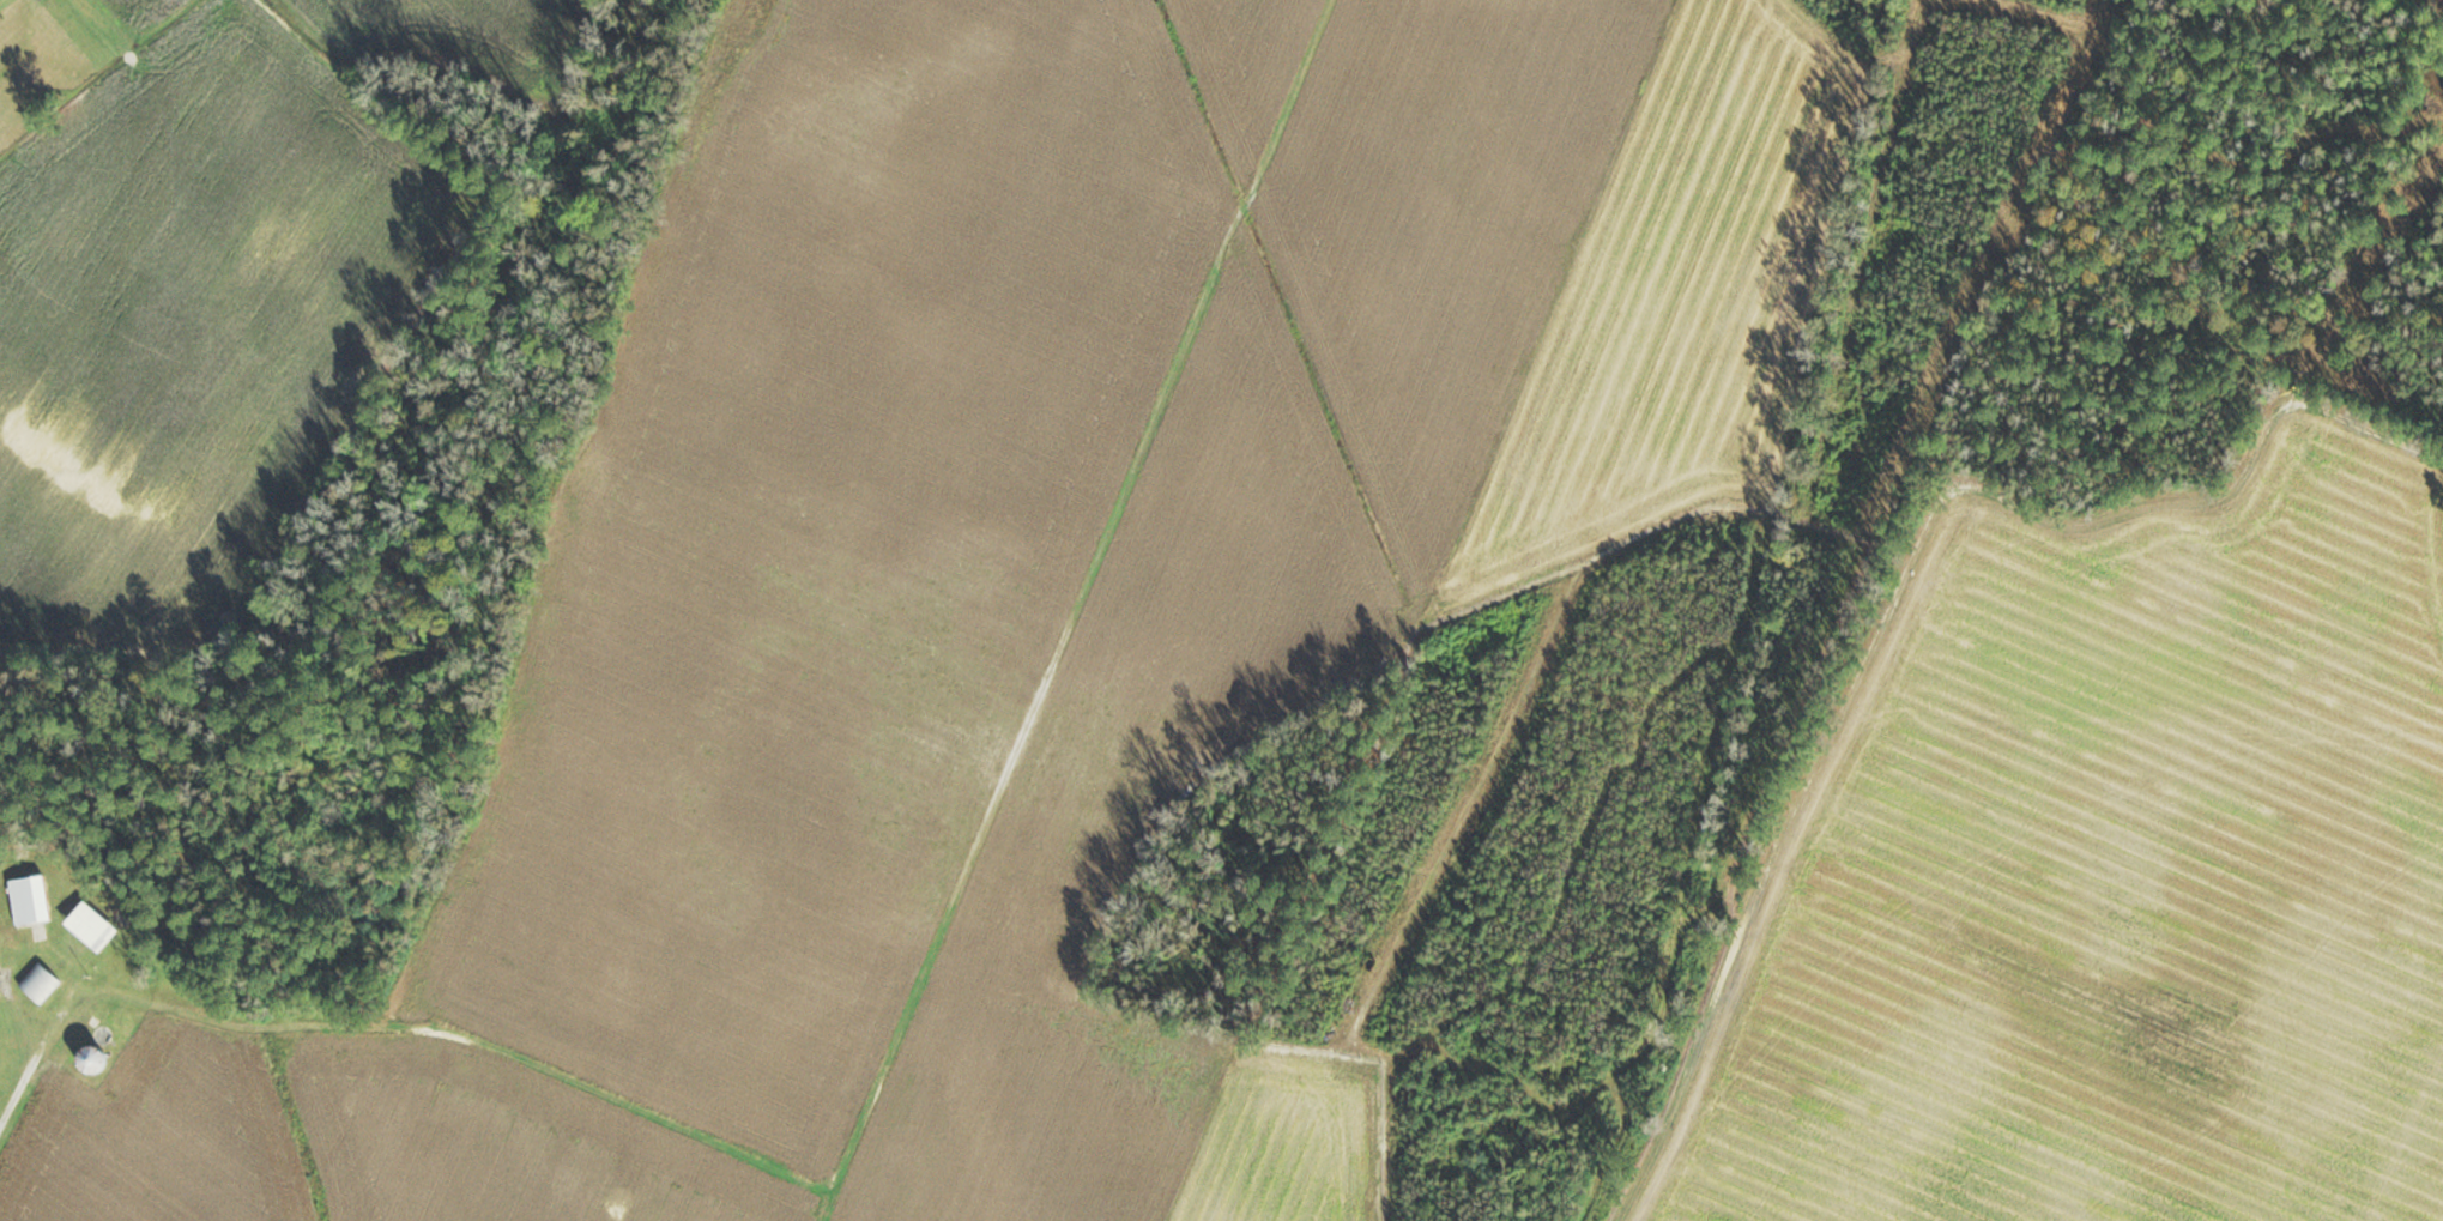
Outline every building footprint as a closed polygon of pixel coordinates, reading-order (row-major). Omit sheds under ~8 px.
[(46,874),(11,878),(17,923),(51,919),(46,874)] [(62,980),(41,961),(19,983),(41,1003),(62,980)] [(76,1062),(93,1074),(106,1055),(89,1043),(76,1062)]
